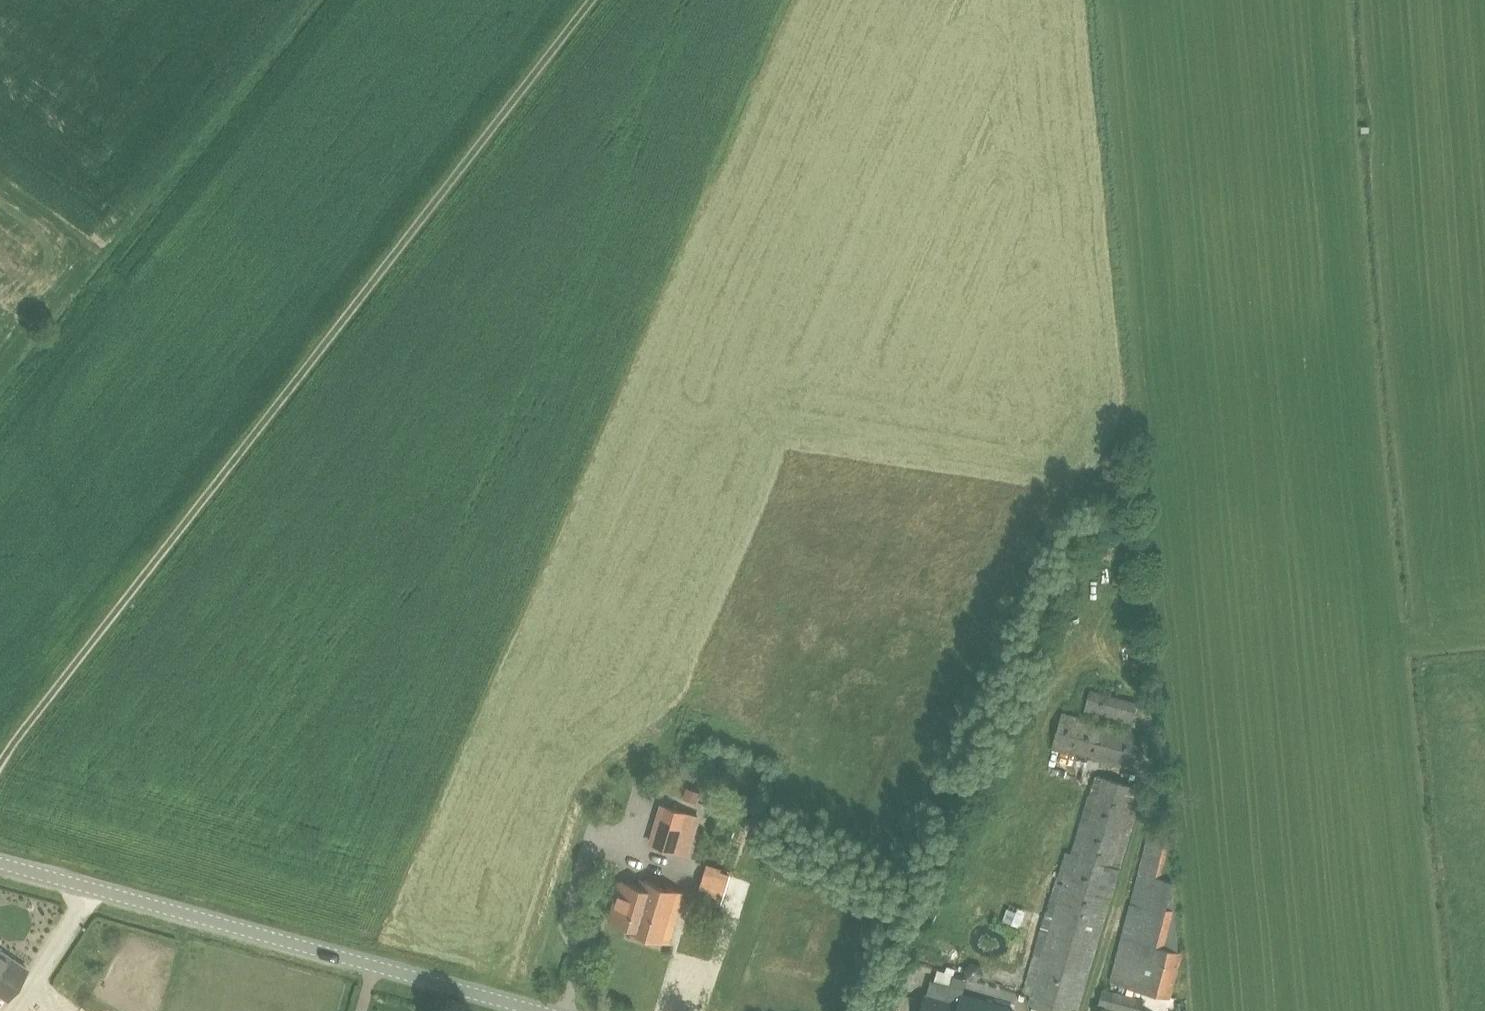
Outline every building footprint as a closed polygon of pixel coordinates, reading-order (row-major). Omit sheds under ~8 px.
[(1128,729),(1136,700),(1091,687),(1083,716),(1062,711),(1052,747),(1132,769),(1141,732),(1128,729)] [(1060,1010),(1076,1010),(1137,804),(1139,788),(1093,774),(1070,851),(1065,850),(1042,919),(1022,991),(1031,993),(1029,1002),(1060,1010)] [(697,801),(698,795),(700,791),(687,787),(687,788),(684,797),(697,801)] [(697,815),(663,804),(651,842),(686,853),(697,815)] [(1174,880),(1160,877),(1170,840),(1162,837),(1167,821),(1152,817),(1147,833),(1151,834),(1118,961),(1113,981),(1171,996),(1176,977),(1183,951),(1165,946),(1174,911),(1167,909),(1174,880)] [(731,871),(707,863),(697,893),(721,901),(731,871)] [(639,885),(621,880),(609,918),(626,923),(625,927),(669,940),(684,891),(641,878),(639,885)] [(7,998),(27,968),(0,949),(0,994),(7,998)] [(913,974),(916,964),(906,961),(903,971),(913,974)] [(1014,1009),(962,993),(959,1004),(948,1000),(952,983),(932,977),(927,994),(926,993),(920,1010),(1013,1010),(1014,1009)] [(1002,1001),(1006,989),(976,980),(973,992),(1002,1001)] [(1098,1004),(1125,1010),(1141,1010),(1144,999),(1103,988),(1098,1004)]
